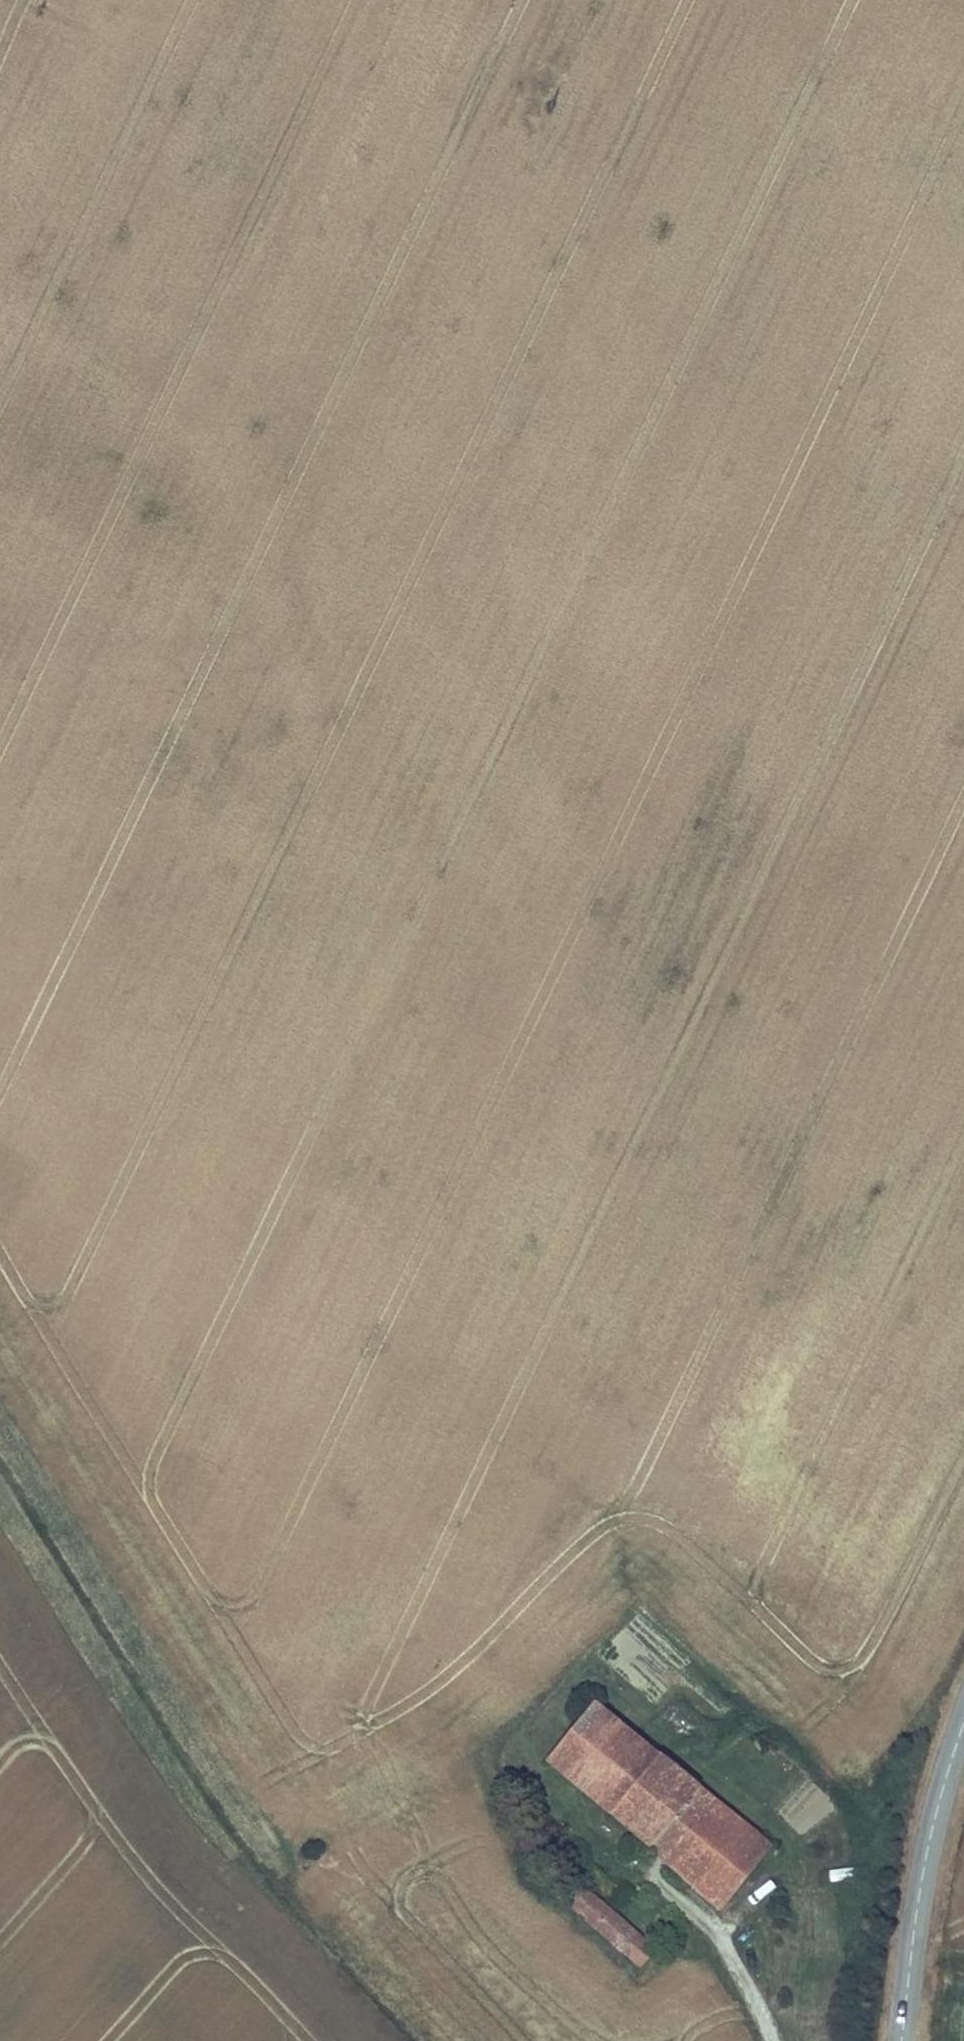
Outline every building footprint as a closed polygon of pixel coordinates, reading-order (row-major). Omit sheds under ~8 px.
[(542,1766),(604,1818),(651,1758),(590,1708),(542,1766)] [(718,1910),(765,1852),(651,1758),(604,1818),(646,1852),(670,1824),(697,1848),(675,1875),(718,1910)] [(646,1852),(675,1875),(697,1848),(670,1824),(646,1852)] [(829,1872),(830,1884),(854,1882),(853,1870),(829,1872)] [(636,1968),(649,1953),(590,1901),(586,1904),(571,1891),(560,1904),(636,1968)]
